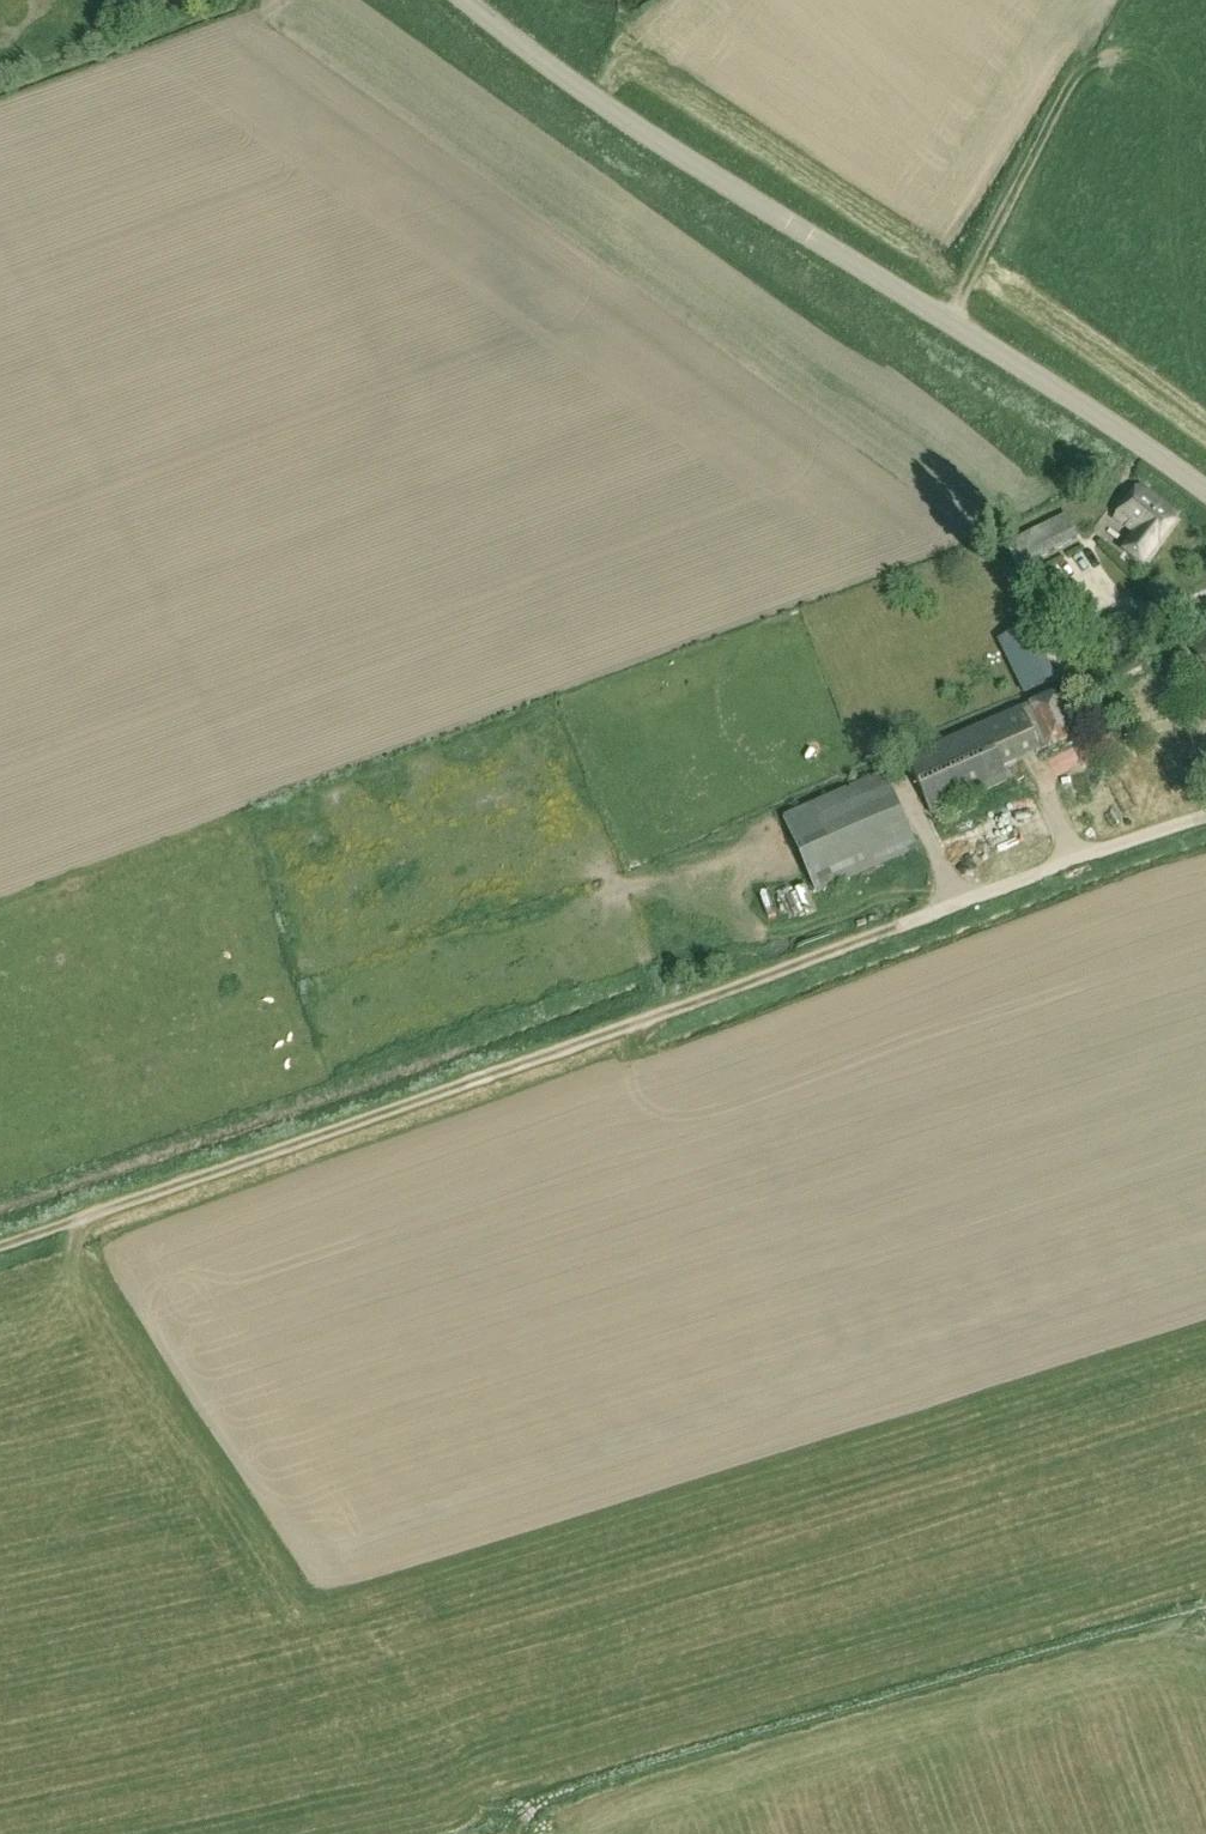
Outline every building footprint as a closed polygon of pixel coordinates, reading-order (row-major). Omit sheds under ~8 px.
[(1124,551),(1143,564),(1179,515),(1140,486),(1116,519),(1136,534),(1124,551)] [(1015,566),(1016,568),(1076,539),(1062,515),(1005,544),(1015,566)] [(1195,649),(1205,666),(1205,642),(1195,649)] [(1010,666),(1023,693),(1054,678),(1041,651),(1010,666)] [(1057,692),(906,758),(930,813),(1007,779),(1002,766),(1075,734),(1057,692)] [(882,772),(783,816),(816,892),(916,849),(882,772)]
